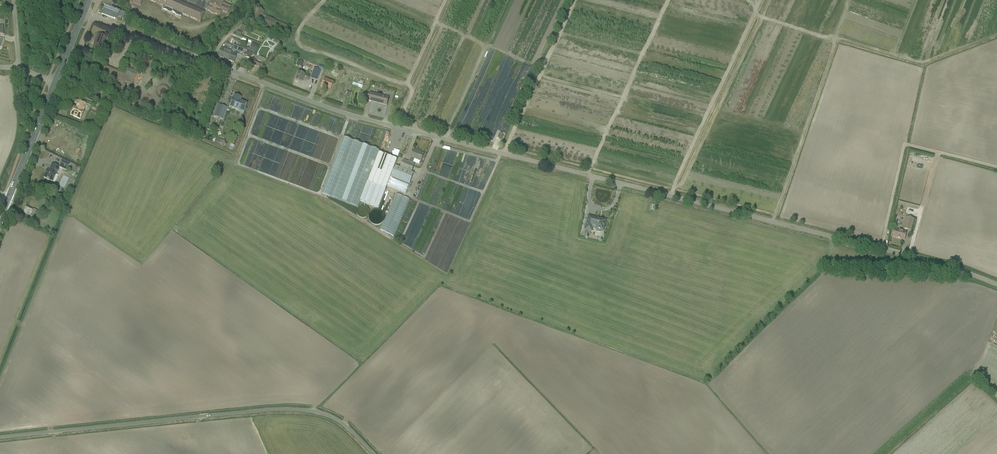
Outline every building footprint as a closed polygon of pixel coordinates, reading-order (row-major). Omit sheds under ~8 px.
[(102,4),(105,6),(102,14),(116,20),(117,17),(123,19),(124,14),(125,13),(112,8),(114,1),(112,0),(104,0),(102,4)] [(155,3),(163,6),(161,10),(181,19),(183,15),(200,22),(204,13),(205,9),(209,11),(210,12),(211,13),(212,13),(213,14),(214,14),(215,14),(220,16),(222,11),(228,14),(230,9),(231,6),(223,3),(225,0),(149,0),(155,3)] [(263,12),(256,8),(250,22),(258,26),(259,23),(285,34),(288,27),(262,15),(263,12)] [(92,49),(97,50),(100,52),(104,42),(106,37),(98,34),(95,41),(95,42),(92,49)] [(252,42),(249,51),(250,51),(254,53),(255,53),(260,45),(252,42)] [(220,52),(218,57),(222,58),(226,48),(227,48),(229,44),(227,43),(225,47),(225,46),(223,50),(221,49),(220,52)] [(226,48),(222,58),(227,60),(229,57),(232,50),(231,50),(231,49),(232,45),(229,44),(227,48),(226,48)] [(229,57),(227,60),(233,63),(235,58),(236,55),(237,55),(239,53),(239,52),(241,53),(243,49),(232,45),(231,49),(231,50),(232,50),(229,57)] [(104,67),(102,71),(103,72),(132,84),(133,81),(137,82),(139,76),(137,75),(138,73),(133,71),(127,68),(125,74),(121,72),(105,65),(104,67)] [(314,68),(311,77),(317,79),(320,71),(314,68)] [(308,81),(310,76),(298,72),(295,80),(301,82),(302,79),(308,81)] [(320,87),(330,91),(333,82),(324,79),(324,80),(320,78),(318,81),(317,86),(321,87),(320,87)] [(387,105),(388,101),(389,98),(369,93),(368,96),(367,100),(387,105)] [(231,102),(229,107),(239,110),(239,112),(243,113),(245,108),(247,103),(240,100),(241,98),(234,95),(234,96),(233,98),(231,102)] [(83,111),(85,108),(89,110),(91,106),(87,104),(86,105),(83,103),(79,101),(76,108),(74,107),(73,109),(70,115),(75,117),(80,119),(84,111),(83,111)] [(219,105),(214,116),(223,119),(227,108),(219,105)] [(377,115),(380,116),(381,106),(374,105),(372,114),(375,115),(375,113),(378,113),(377,115)] [(343,137),(322,194),(358,207),(361,201),(379,152),(379,151),(343,137)] [(220,146),(223,140),(216,138),(214,144),(220,146)] [(390,177),(387,186),(389,187),(405,193),(409,185),(409,184),(409,185),(414,173),(411,172),(414,164),(413,164),(415,159),(421,161),(422,159),(424,154),(417,151),(414,149),(410,157),(411,157),(409,162),(403,160),(401,165),(400,168),(395,166),(391,177),(390,177)] [(379,152),(361,201),(378,208),(387,186),(390,177),(397,159),(379,152)] [(66,170),(69,164),(62,160),(59,167),(66,170)] [(56,174),(59,168),(52,165),(50,168),(49,171),(47,170),(44,177),(52,181),(56,174)] [(23,213),(32,216),(34,210),(25,207),(23,213)] [(602,232),(602,230),(603,230),(604,225),(605,220),(604,219),(602,219),(598,218),(598,219),(594,218),(589,216),(588,221),(586,229),(591,231),(592,227),(596,228),(596,229),(596,231),(597,232),(600,233),(602,232)] [(911,231),(914,219),(906,217),(903,229),(911,231)] [(904,240),(905,235),(906,232),(894,230),(894,232),(892,237),(904,240)]
